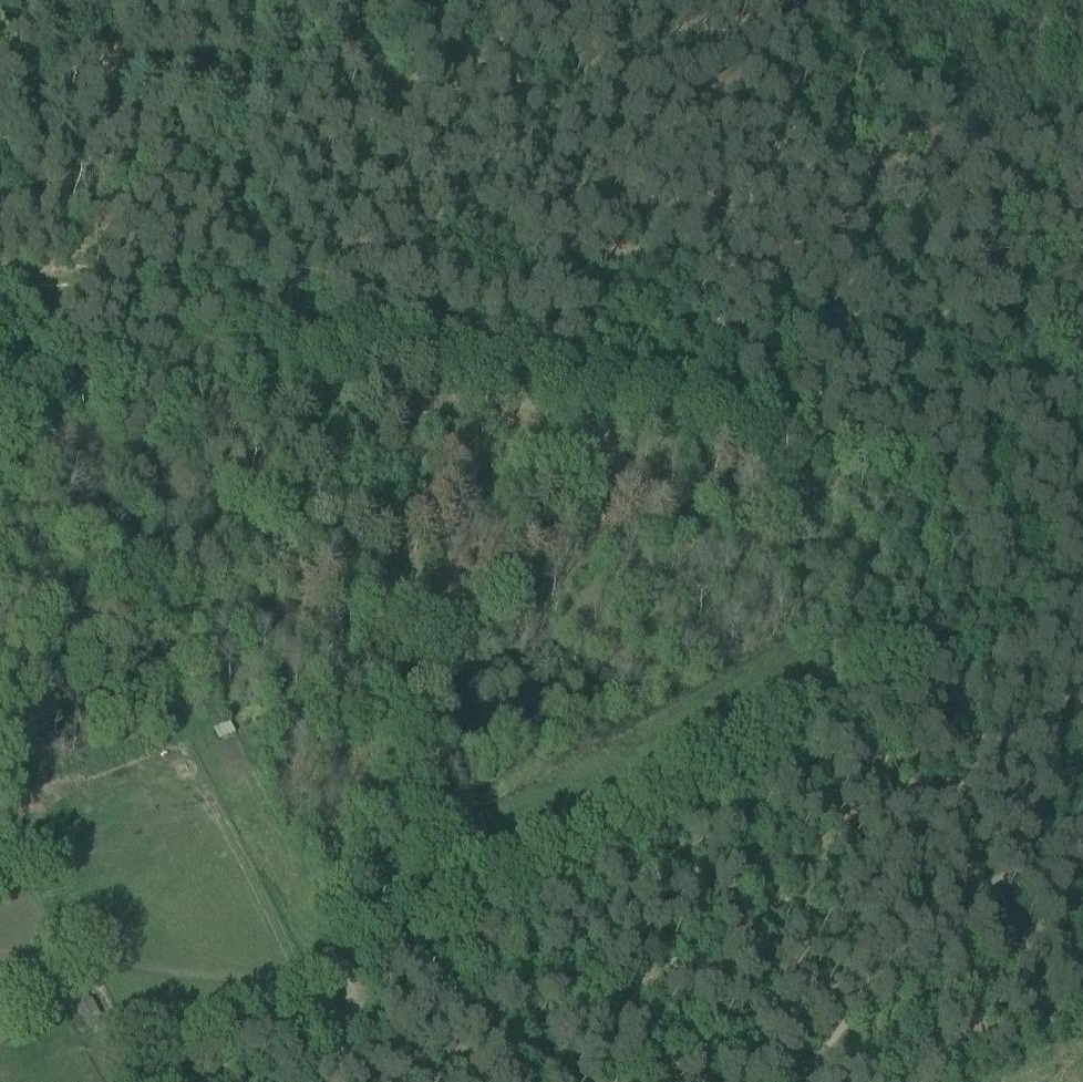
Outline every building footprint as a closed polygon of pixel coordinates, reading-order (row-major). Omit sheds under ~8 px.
[(93,1010),(81,1017),(90,1033),(102,1026),(93,1010)]
